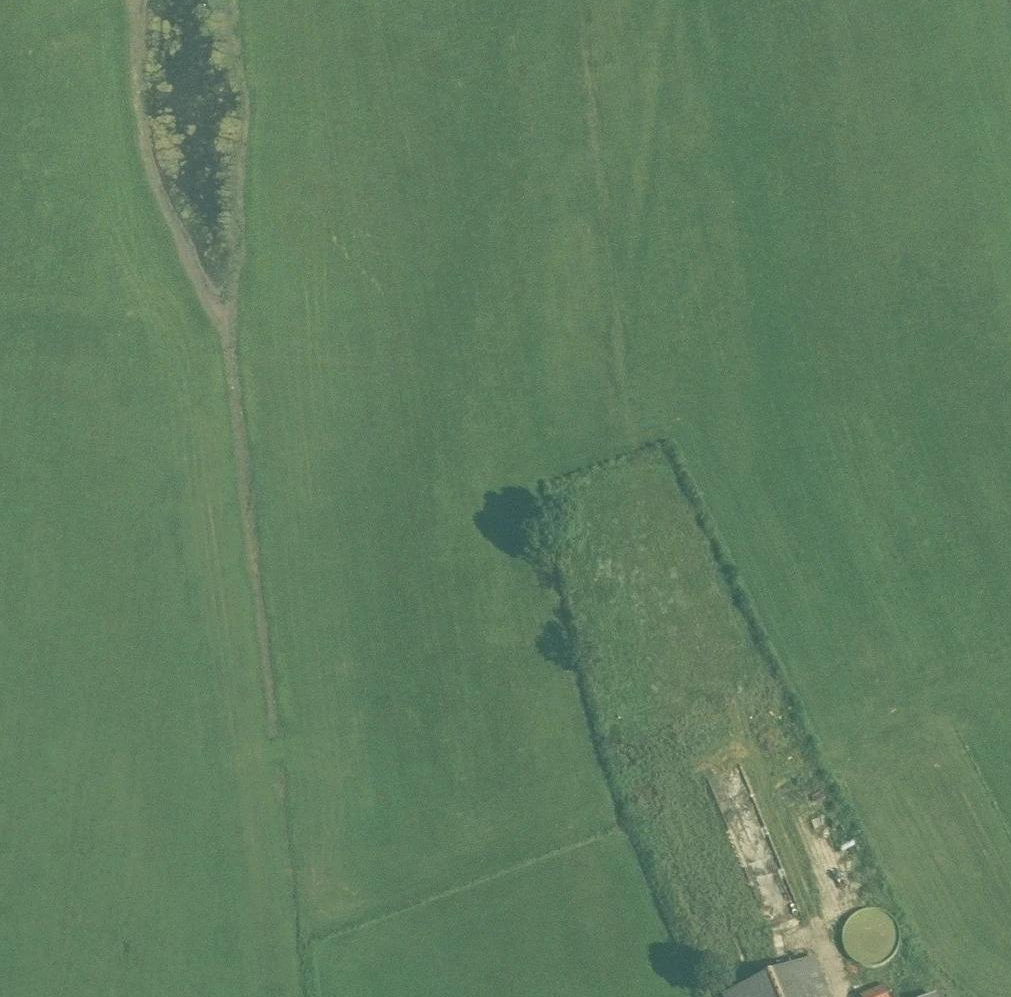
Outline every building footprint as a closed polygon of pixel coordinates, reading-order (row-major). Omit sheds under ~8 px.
[(815,958),(723,996),(831,996),(815,958)] [(884,986),(860,996),(889,996),(884,986)]
